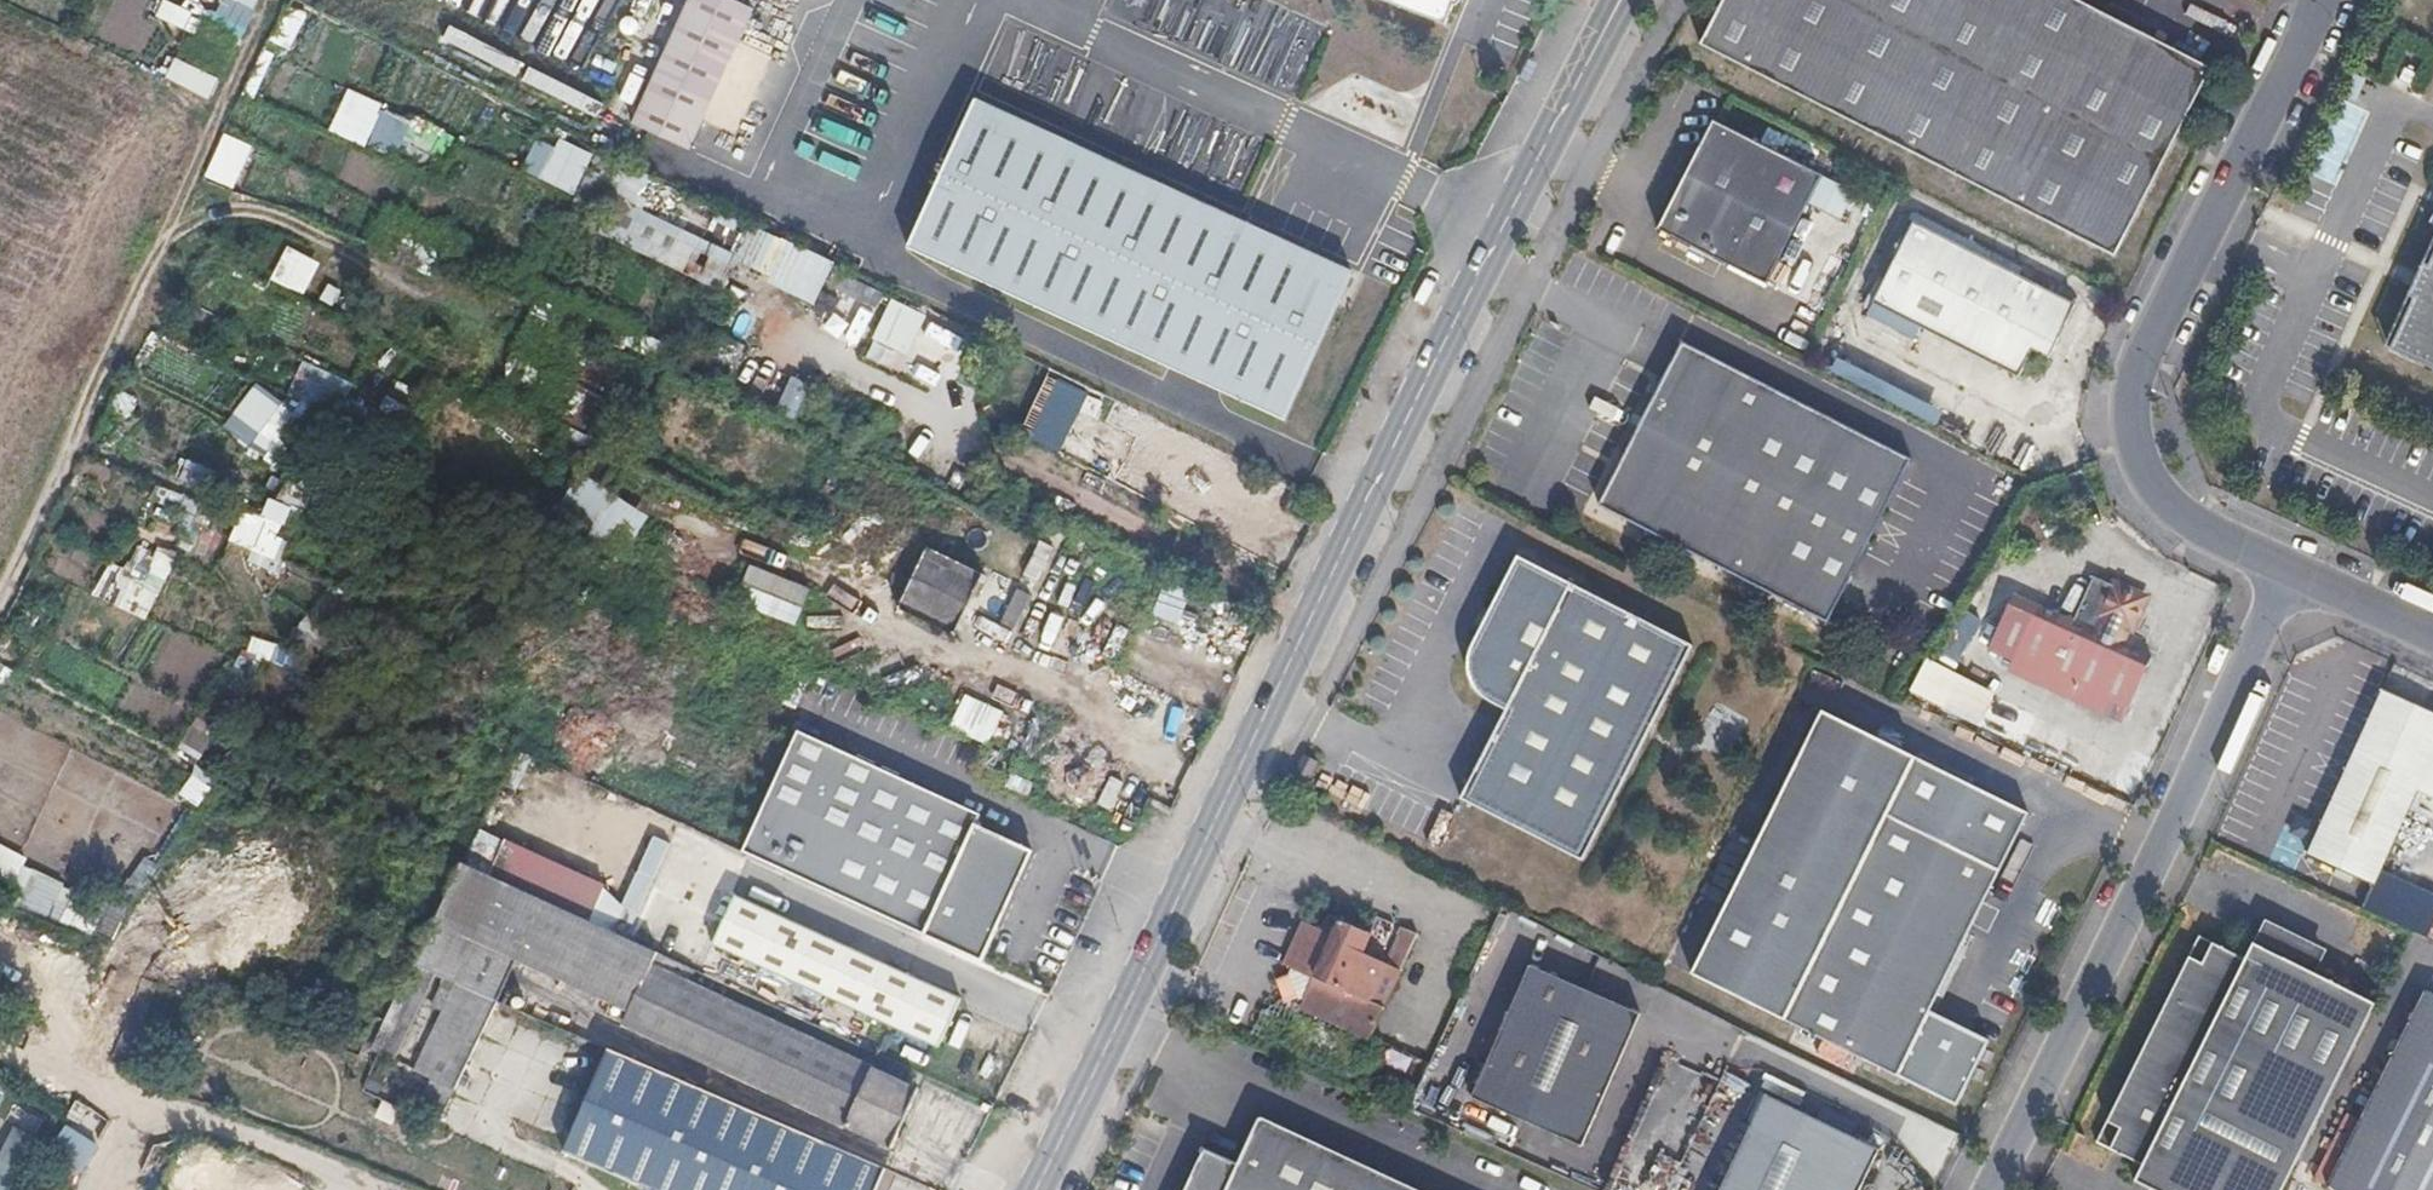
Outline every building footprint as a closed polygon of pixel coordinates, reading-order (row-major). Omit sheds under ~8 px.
[(740,0),(685,0),(633,117),(687,141),(750,5),(740,0)] [(1442,28),(1454,0),(1376,0),(1442,28)] [(1707,48),(2124,259),(2220,72),(2172,48),(2167,58),(2105,27),(2111,16),(2079,0),(1732,0),(1707,48)] [(164,20),(189,28),(195,11),(171,2),(164,20)] [(2167,58),(2172,48),(2111,16),(2105,27),(2167,58)] [(170,78),(213,98),(222,79),(180,59),(170,78)] [(343,87),(324,130),(346,140),(365,96),(343,87)] [(2339,176),(2368,111),(2343,100),(2314,165),(2339,176)] [(909,249),(1283,422),(1349,279),(974,106),(909,249)] [(380,148),(393,117),(375,109),(361,141),(380,148)] [(1831,176),(1723,120),(1667,230),(1775,285),(1831,176)] [(569,194),(588,155),(536,129),(517,168),(569,194)] [(200,175),(231,189),(250,146),(218,132),(200,175)] [(577,194),(597,204),(595,208),(575,199),(570,212),(578,217),(575,225),(595,235),(598,231),(763,311),(779,280),(815,298),(831,265),(618,161),(617,164),(595,155),(577,194)] [(1903,260),(1881,303),(2027,377),(2041,350),(2057,359),(2084,305),(1922,223),(1922,224),(1914,220),(1895,256),(1903,260)] [(2419,260),(2426,263),(2432,246),(2432,230),(2419,260)] [(283,245),(266,279),(297,295),(315,262),(283,245)] [(2426,263),(2419,260),(2404,292),(2411,296),(2388,344),(2432,364),(2432,246),(2426,263)] [(837,273),(830,287),(876,309),(879,304),(889,308),(886,314),(921,331),(928,318),(837,273)] [(2404,292),(2385,332),(2381,341),(2388,344),(2411,296),(2404,292)] [(1800,297),(1791,316),(1811,325),(1820,307),(1800,297)] [(736,308),(699,378),(720,389),(757,319),(736,308)] [(880,312),(868,338),(906,355),(917,329),(880,312)] [(930,323),(914,355),(946,370),(962,338),(930,323)] [(1920,466),(1694,349),(1608,510),(1836,629),(1838,624),(1920,466)] [(285,392),(333,416),(349,383),(301,360),(285,392)] [(1050,423),(1066,383),(1040,373),(1025,413),(1050,423)] [(791,423),(806,387),(784,378),(769,414),(791,423)] [(220,426),(265,459),(296,417),(251,384),(220,426)] [(2023,467),(2029,443),(2000,435),(1994,460),(2023,467)] [(190,461),(183,478),(205,486),(211,470),(190,461)] [(550,510),(624,548),(643,511),(569,473),(550,510)] [(294,476),(282,502),(303,511),(315,485),(294,476)] [(227,499),(295,529),(302,514),(233,484),(227,499)] [(128,569),(112,562),(97,596),(152,620),(180,555),(142,538),(128,569)] [(1018,572),(1034,580),(1050,550),(1034,541),(1018,572)] [(896,616),(953,640),(979,578),(922,554),(896,616)] [(1701,651),(1526,560),(1483,644),(1482,646),(1481,649),(1480,652),(1479,655),(1478,659),(1478,662),(1478,665),(1478,668),(1478,671),(1479,675),(1479,678),(1480,681),(1481,684),(1483,687),(1484,690),(1486,692),(1488,695),(1490,697),(1493,700),(1495,702),(1498,704),(1500,705),(1503,706),(1514,712),(1467,802),(1590,865),(1701,651)] [(733,604),(793,627),(806,591),(746,568),(733,604)] [(2127,627),(2140,632),(2153,599),(2124,587),(2111,620),(2127,627)] [(998,620),(1011,626),(1026,594),(1013,588),(998,620)] [(2122,637),(2087,623),(2076,627),(2024,603),(2000,658),(2136,717),(2159,664),(2155,650),(2137,641),(2140,632),(2127,627),(2122,637)] [(2093,621),(2087,623),(2122,637),(2127,627),(2111,620),(2108,628),(2093,621)] [(244,655),(271,661),(275,642),(247,637),(244,655)] [(1920,656),(1901,695),(1938,713),(1956,674),(1920,656)] [(13,668),(0,663),(0,697),(13,668)] [(2317,864),(2384,894),(2427,802),(2432,805),(2432,717),(2394,698),(2317,864)] [(987,747),(1002,713),(979,703),(964,737),(987,747)] [(1789,1024),(1921,763),(1894,749),(1829,716),(1697,978),(1761,1010),(1789,1024)] [(191,722),(176,747),(195,758),(210,734),(191,722)] [(979,815),(794,730),(738,850),(979,960),(1030,849),(975,824),(979,815)] [(1324,767),(1310,760),(1293,792),(1307,799),(1324,767)] [(1949,777),(1921,763),(1789,1024),(1962,1111),(1995,1047),(1935,1017),(2035,819),(1949,777)] [(174,793),(193,806),(211,779),(193,766),(174,793)] [(37,861),(54,826),(0,799),(0,843),(37,861)] [(450,892),(436,921),(631,1010),(625,1025),(691,1055),(894,1148),(920,1092),(688,984),(694,969),(464,863),(460,871),(450,892)] [(740,897),(717,946),(940,1049),(962,1000),(782,918),(740,897)] [(1301,1006),(1302,1007),(1370,1040),(1417,936),(1401,929),(1385,965),(1363,954),(1370,936),(1341,923),(1335,938),(1309,926),(1291,967),(1297,970),(1294,975),(1298,998),(1304,1000),(1301,1006)] [(2212,934),(2110,1139),(2156,1162),(2148,1178),(2172,1189),(2277,1189),(2374,996),(2266,941),(2258,957),(2212,934)] [(413,964),(371,1050),(393,1061),(434,974),(413,964)] [(1647,1017),(1537,968),(1477,1100),(1588,1149),(1647,1017)] [(502,1002),(445,978),(433,1004),(446,1012),(416,1072),(457,1091),(502,1002)] [(2332,1185),(2342,1189),(2432,1189),(2432,995),(2332,1185)] [(1302,1007),(1281,1052),(1325,1073),(1329,1074),(1345,1082),(1349,1084),(1370,1040),(1302,1007)] [(566,1150),(655,1189),(879,1189),(888,1170),(611,1048),(566,1150)] [(439,1127),(451,1102),(429,1092),(417,1117),(439,1127)] [(1771,1098),(1726,1189),(1867,1189),(1885,1153),(1771,1098)] [(1201,1149),(1199,1155),(1203,1156),(1187,1189),(1413,1189),(1260,1119),(1252,1121),(1251,1124),(1257,1126),(1263,1130),(1245,1169),(1238,1166),(1201,1149)] [(74,1124),(54,1156),(85,1175),(105,1144),(74,1124)] [(1257,1126),(1238,1166),(1245,1169),(1263,1130),(1257,1126)] [(2,1130),(0,1134),(0,1169),(8,1173),(24,1140),(2,1130)] [(0,1169),(0,1189),(8,1173),(0,1169)]
